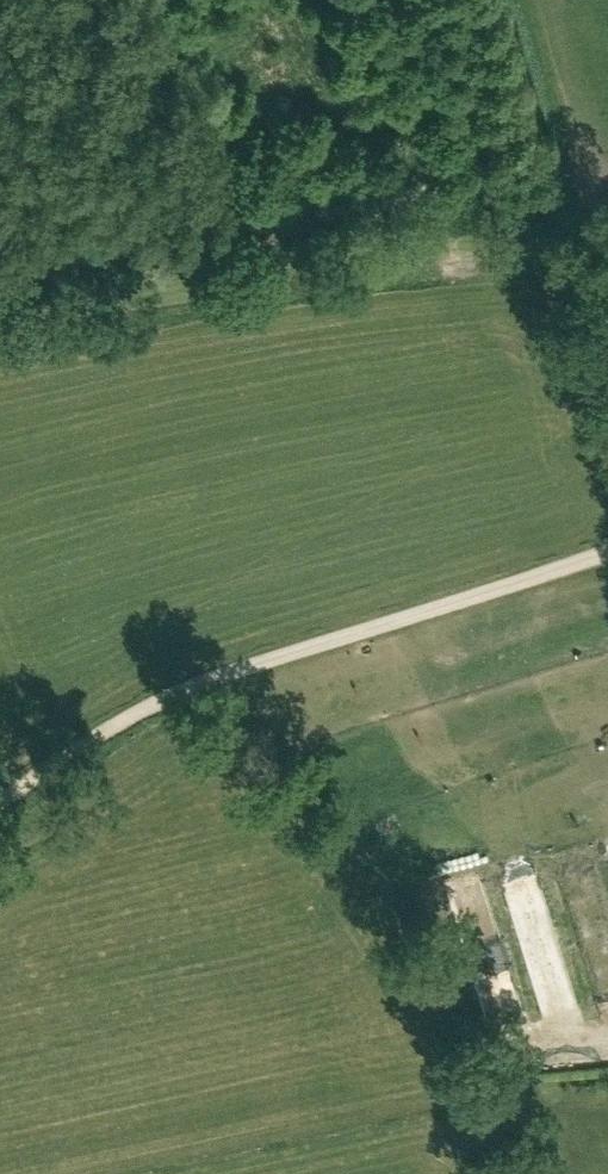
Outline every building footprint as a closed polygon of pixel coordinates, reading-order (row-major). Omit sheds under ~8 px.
[(583,868),(561,876),(574,913),(596,905),(583,868)] [(605,936),(585,939),(587,955),(607,951),(605,936)] [(555,1033),(578,1025),(550,939),(527,946),(555,1033)]
